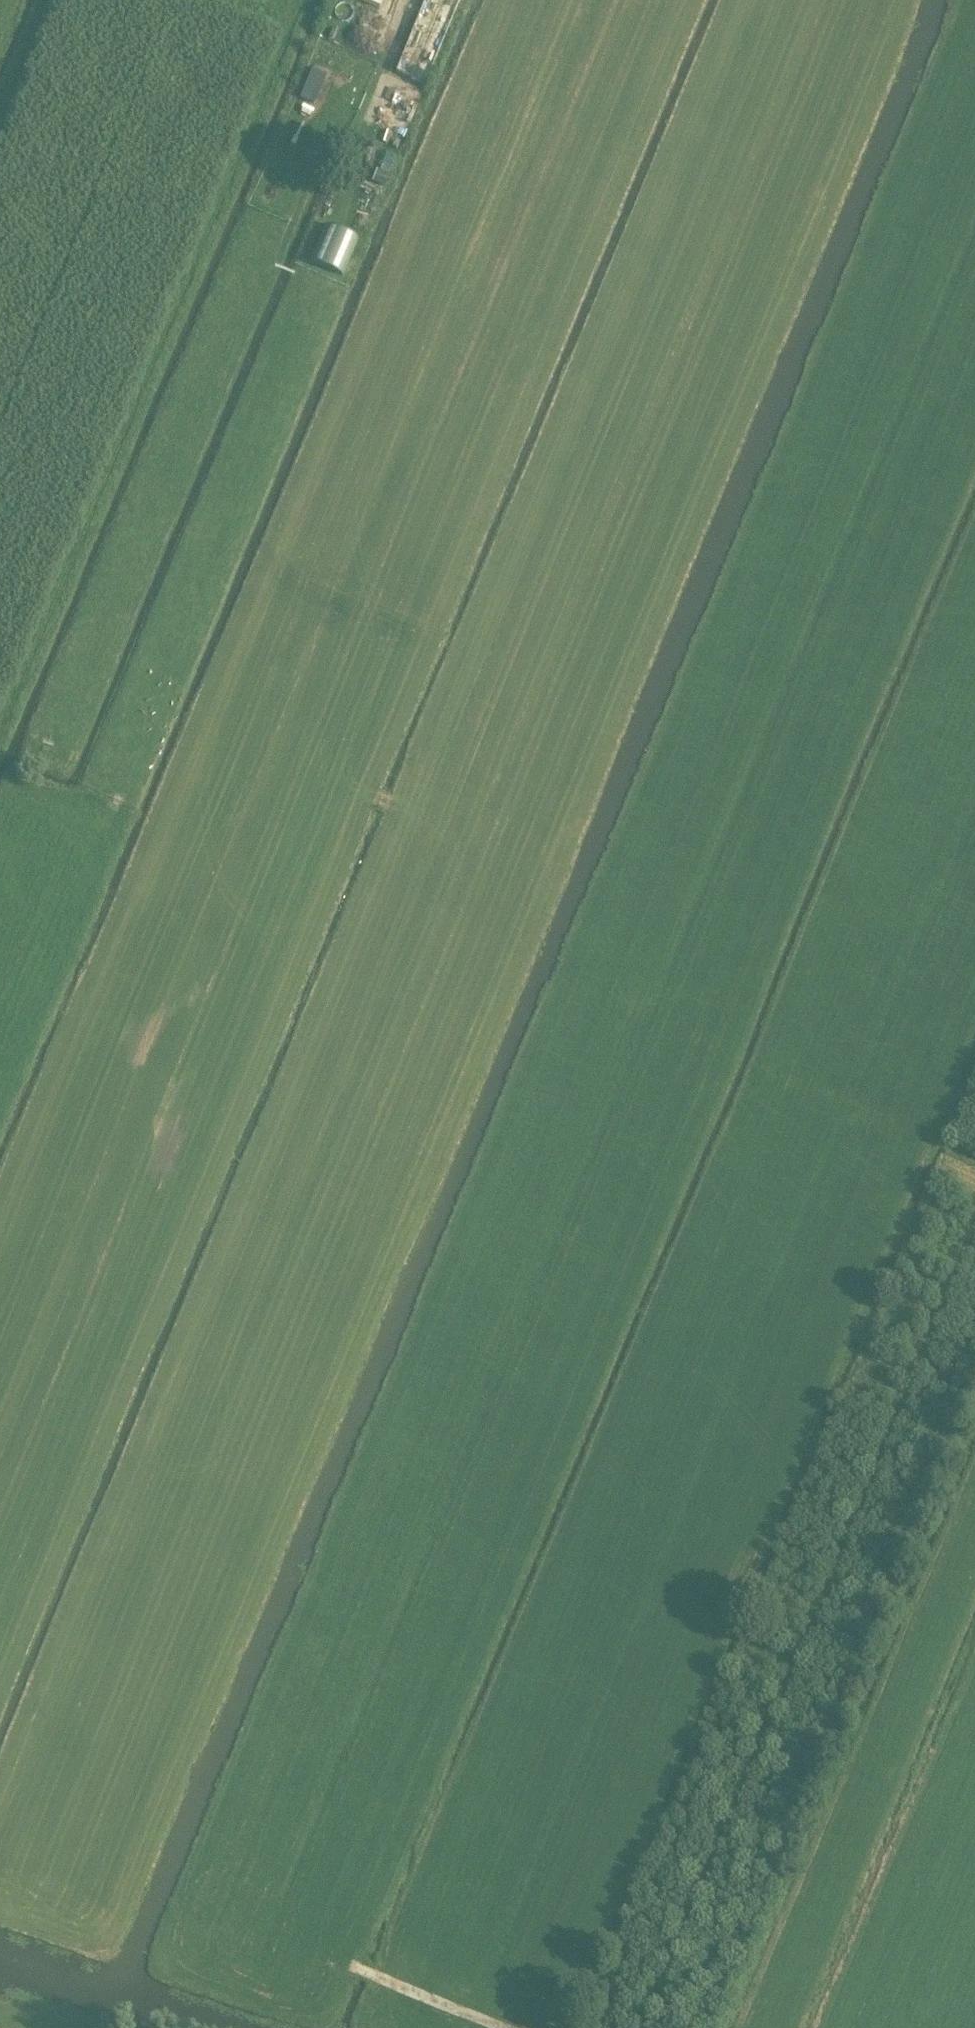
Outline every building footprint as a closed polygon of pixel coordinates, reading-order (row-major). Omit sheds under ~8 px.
[(379,172),(375,183),(385,187),(389,175),(379,172)] [(322,224),(311,263),(348,273),(359,234),(322,224)]
